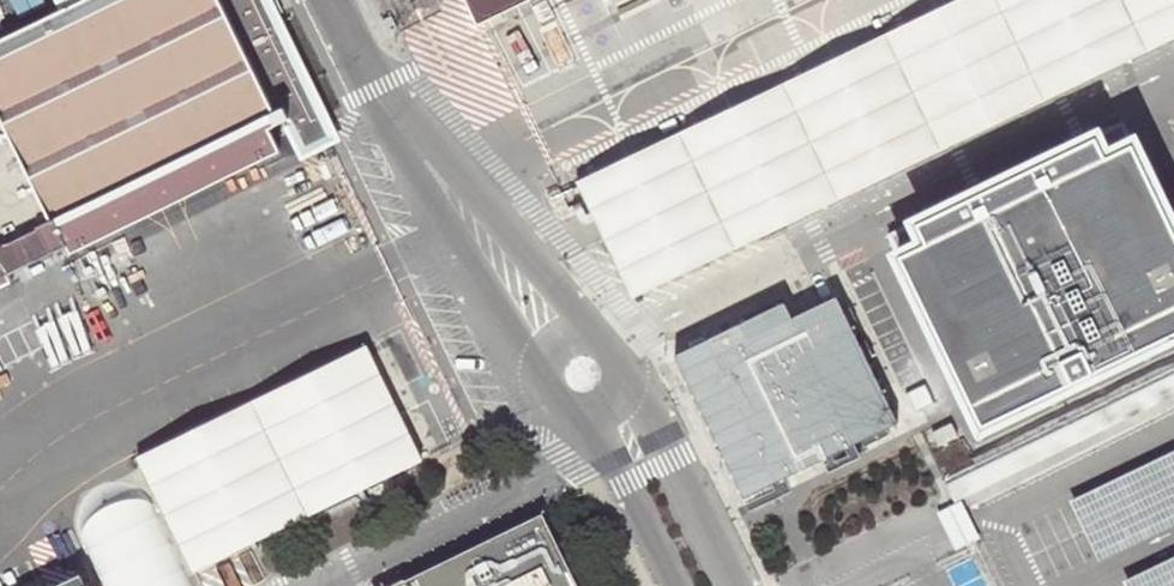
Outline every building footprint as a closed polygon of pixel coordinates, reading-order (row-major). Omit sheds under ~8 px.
[(0,33),(0,277),(1,277),(66,244),(55,221),(283,112),(298,141),(325,127),(264,0),(57,0),(60,4),(0,33)] [(474,29),(532,0),(460,0),(474,29)] [(577,174),(634,291),(1173,32),(1173,0),(938,0),(577,174)] [(888,235),(1004,416),(1173,332),(1173,233),(1121,123),(888,235)] [(787,297),(680,352),(746,494),(819,456),(827,474),(865,454),(858,439),(901,419),(840,291),(796,314),(787,297)] [(142,457),(198,570),(426,459),(370,346),(142,457)] [(955,499),(960,496),(1173,393),(1173,370),(946,481),(955,499)] [(1072,497),(1100,559),(1173,526),(1173,451),(1072,497)] [(105,585),(193,585),(148,494),(133,485),(116,484),(97,490),(84,500),(76,513),(76,530),(105,585)] [(940,516),(956,548),(972,540),(980,536),(974,523),(966,508),(960,496),(955,499),(936,508),(940,516)] [(539,517),(395,584),(396,585),(573,585),(539,517)] [(1127,580),(1130,585),(1173,585),(1173,557),(1127,580)]
